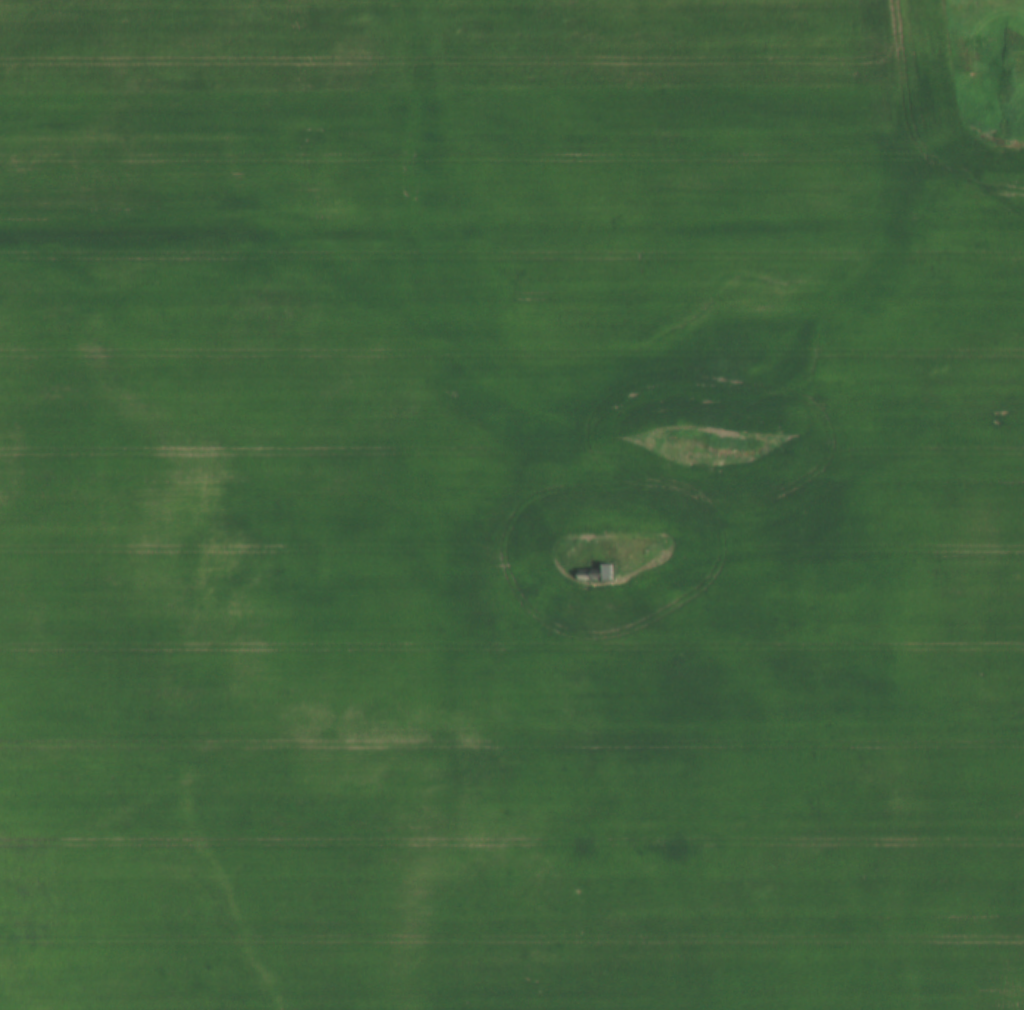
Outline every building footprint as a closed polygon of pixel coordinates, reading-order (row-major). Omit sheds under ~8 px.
[(579,569),(579,583),(612,583),(612,569),(579,569)]
